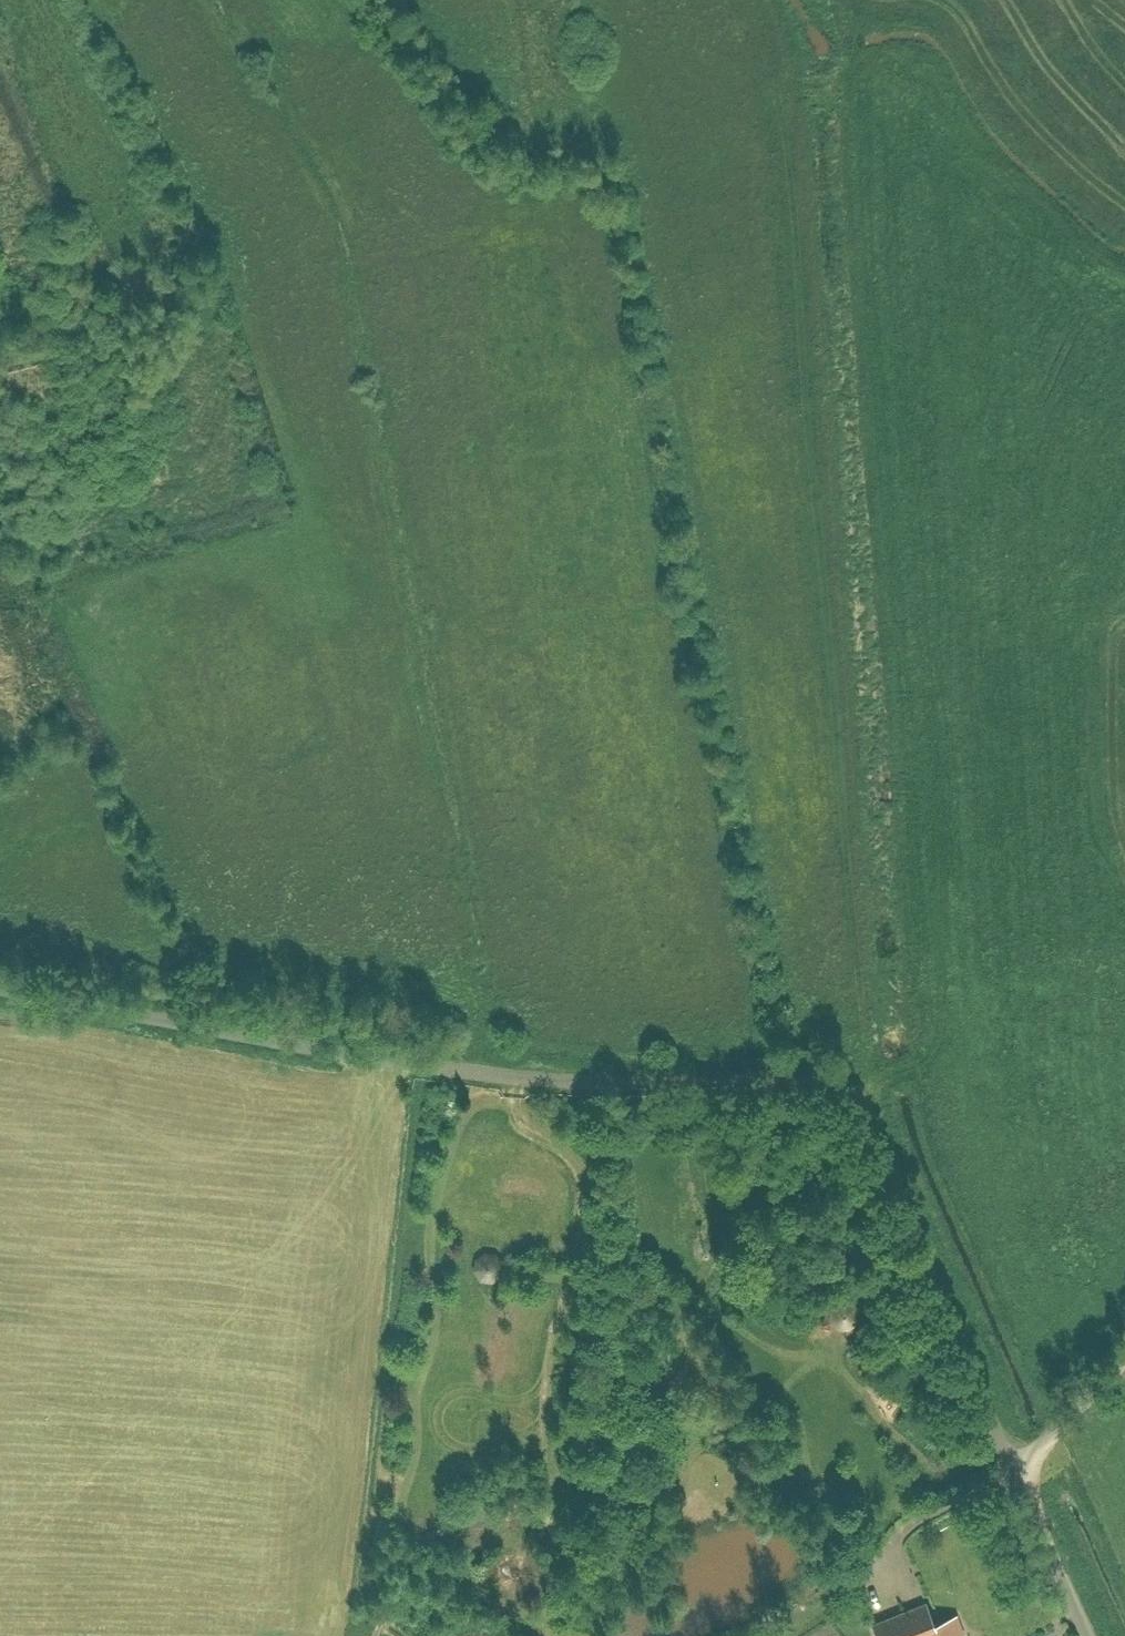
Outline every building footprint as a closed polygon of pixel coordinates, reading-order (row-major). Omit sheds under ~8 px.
[(937,1622),(933,1624),(925,1604),(872,1625),(877,1635),(943,1635),(937,1622)]
